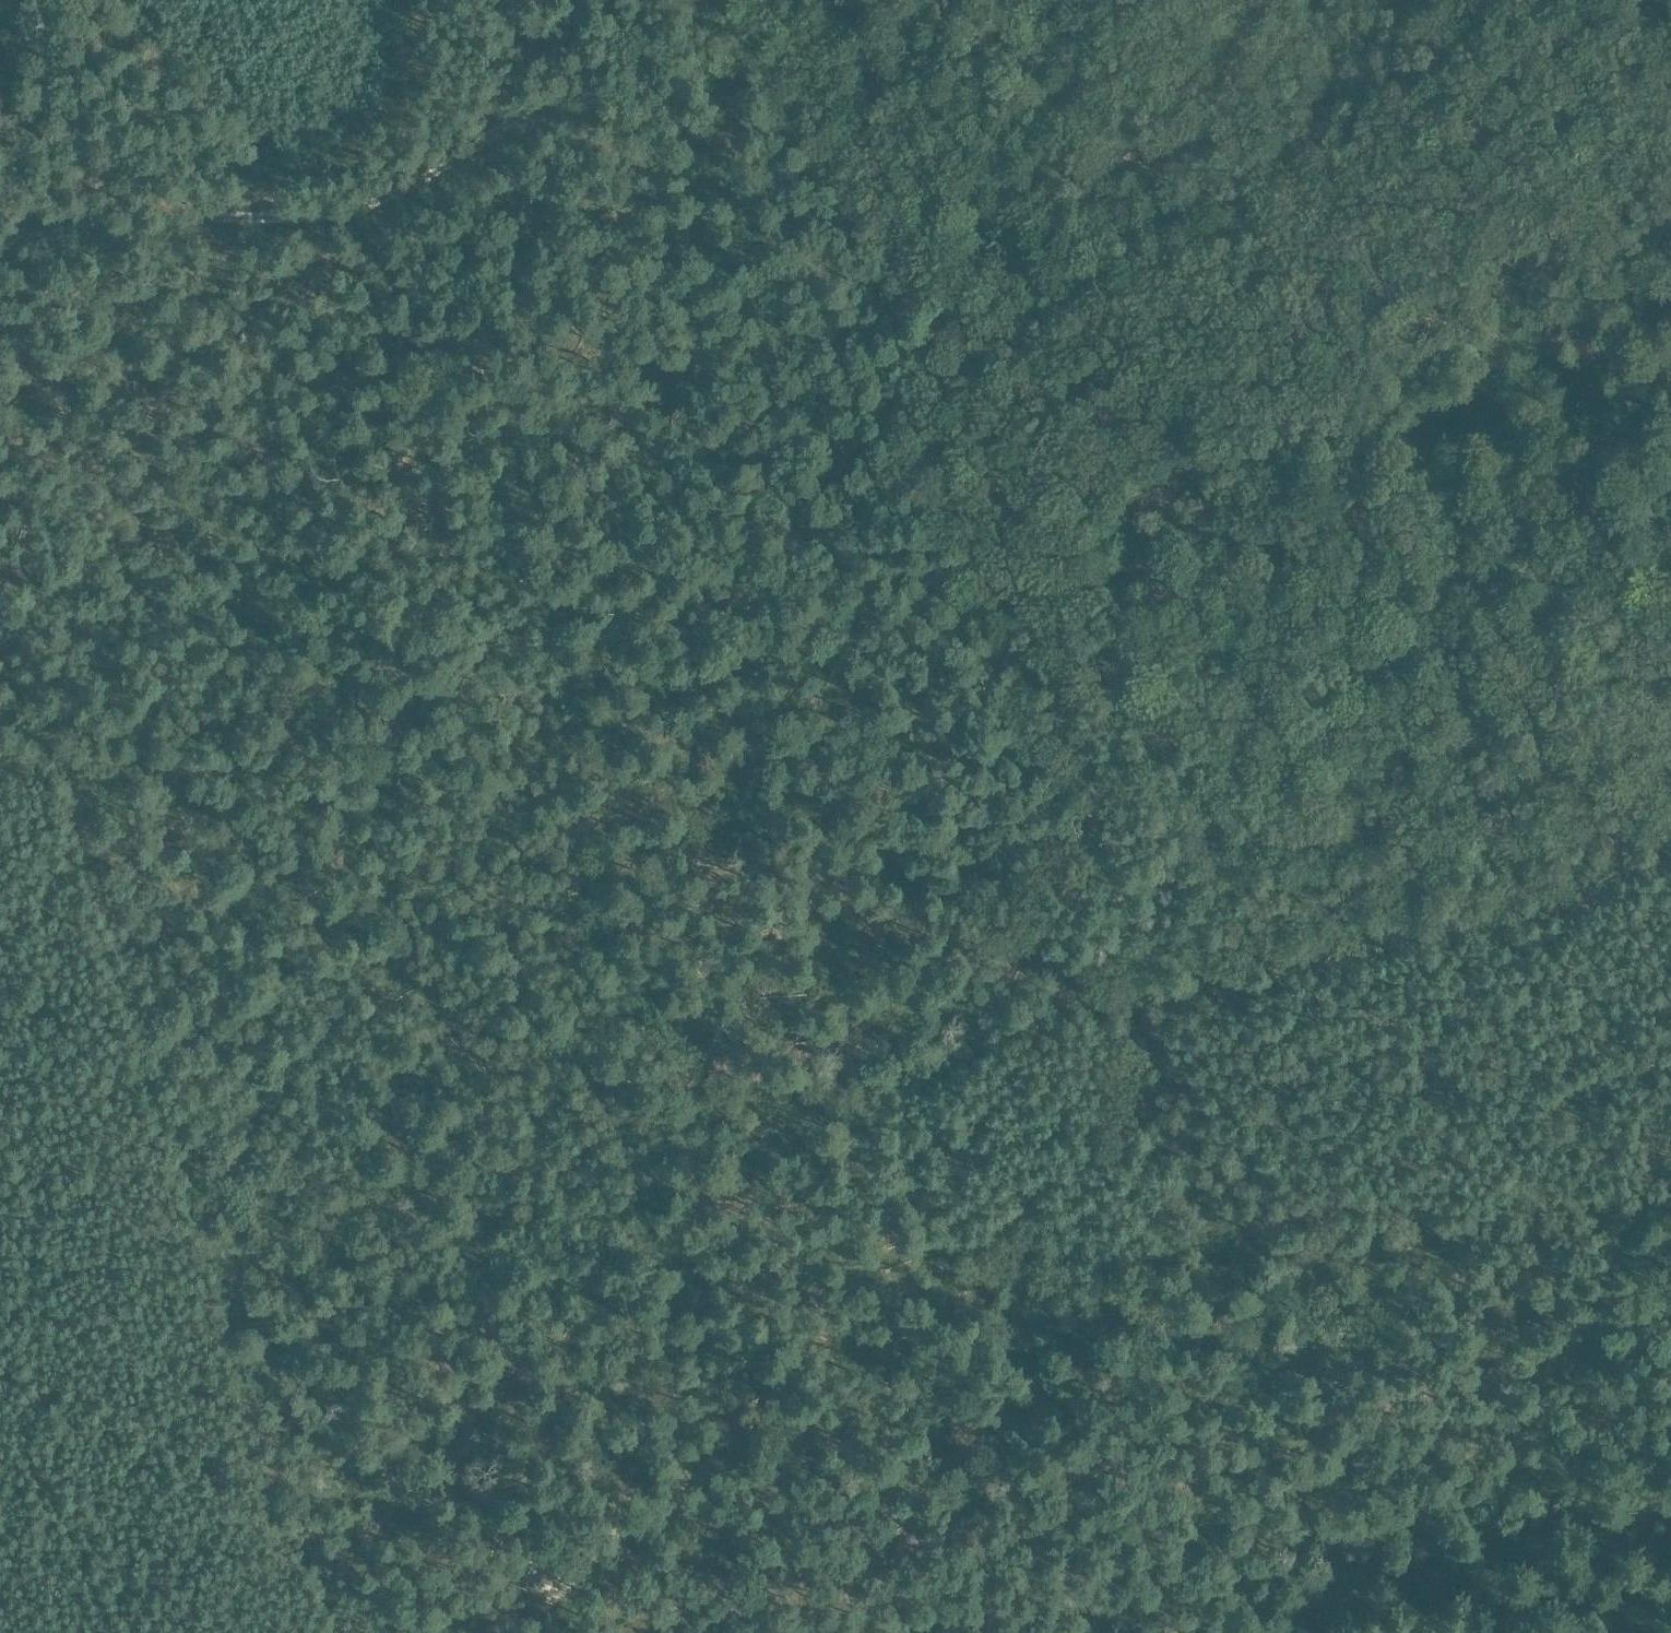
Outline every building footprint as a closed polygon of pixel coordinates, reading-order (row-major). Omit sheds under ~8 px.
[(944,1141),(963,1130),(957,1120),(938,1132),(944,1141)]
